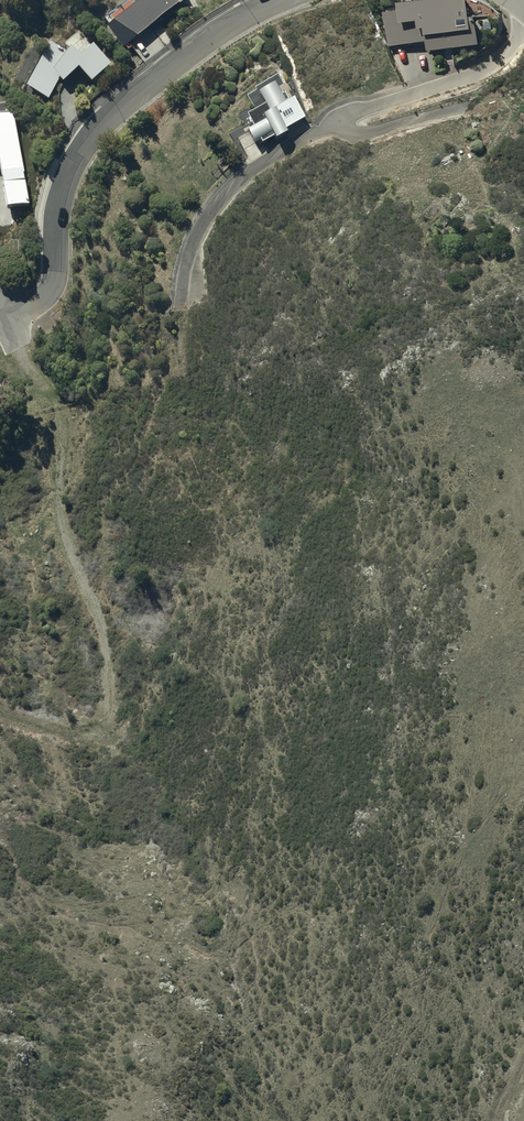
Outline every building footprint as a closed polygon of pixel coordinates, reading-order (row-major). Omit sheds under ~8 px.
[(154,34),(161,29),(158,24),(188,2),(187,0),(148,0),(108,31),(123,51),(151,30),(154,34)] [(390,49),(393,48),(425,46),(426,56),(478,48),(474,23),(467,24),(464,2),(387,15),(383,15),(388,49),(390,49)] [(50,49),(47,55),(44,53),(21,95),(46,108),(60,84),(63,87),(79,72),(91,86),(111,68),(94,49),(81,60),(71,53),(67,59),(50,49)] [(259,143),(261,145),(271,140),(273,144),(287,136),(285,133),(304,122),(293,102),(284,107),(273,88),(256,98),(263,110),(244,121),(251,133),(247,135),(253,146),(259,143)] [(7,214),(30,210),(12,115),(9,116),(7,106),(0,108),(0,174),(7,214)]
